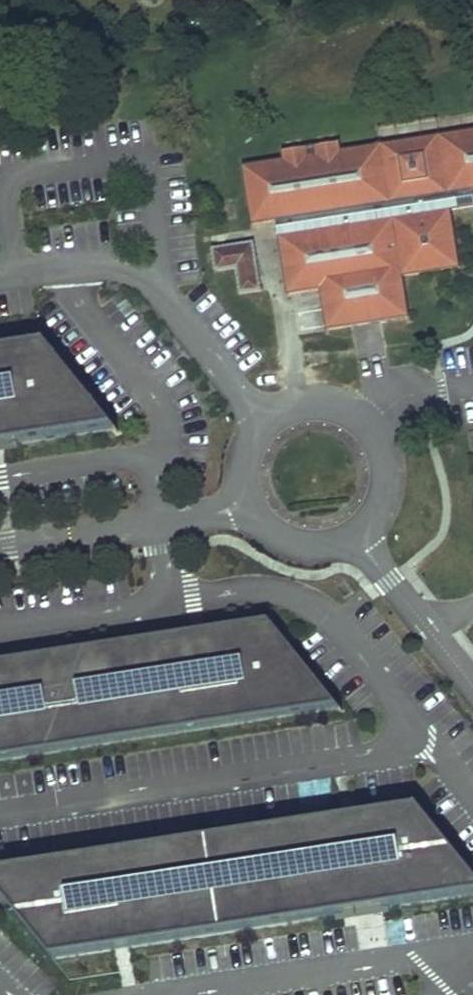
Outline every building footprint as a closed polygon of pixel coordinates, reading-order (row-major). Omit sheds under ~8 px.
[(253,226),(277,222),(289,294),(321,290),(329,330),(410,316),(404,276),(403,268),(453,260),(446,212),(453,210),(472,207),(472,129),(342,150),(341,143),(283,151),(284,159),(243,165),(253,226)] [(403,268),(404,276),(462,267),(453,210),(446,212),(453,260),(403,268)] [(214,247),(218,271),(238,268),(242,293),(264,290),(256,240),(214,247)] [(116,425),(48,340),(0,347),(0,442),(116,425)] [(344,711),(271,620),(0,661),(0,758),(344,711)] [(0,870),(0,884),(6,891),(58,956),(472,899),(472,872),(424,811),(0,870)]
